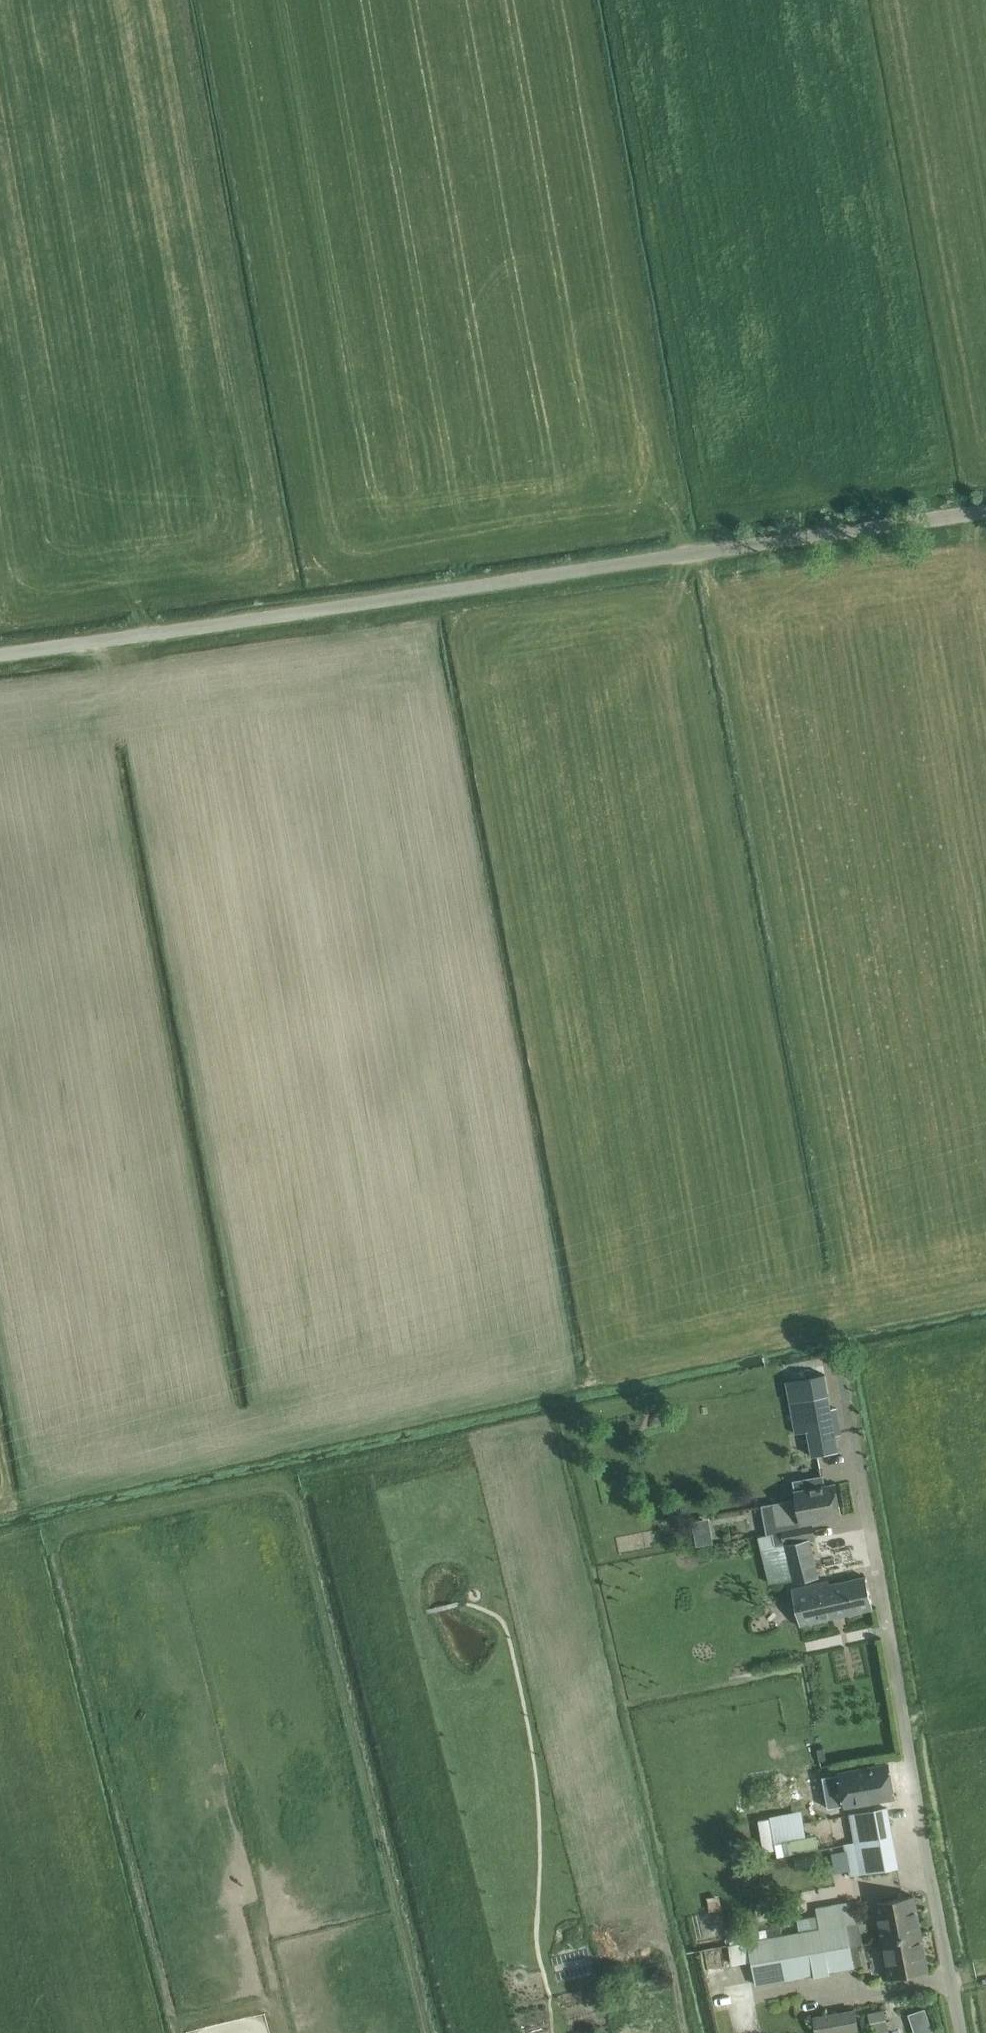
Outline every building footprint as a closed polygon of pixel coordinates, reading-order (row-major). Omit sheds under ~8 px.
[(838,1451),(828,1395),(824,1374),(786,1381),(796,1434),(808,1431),(813,1455),(838,1451)] [(800,1499),(770,1506),(776,1528),(780,1527),(783,1541),(814,1534),(810,1519),(839,1512),(832,1483),(798,1491),(800,1499)] [(703,1519),(693,1521),(697,1545),(708,1544),(703,1519)] [(773,1533),(759,1536),(762,1548),(770,1583),(793,1578),(794,1583),(820,1577),(810,1537),(784,1543),(776,1545),(773,1533)] [(801,1624),(854,1612),(873,1608),(866,1576),(822,1586),(821,1582),(793,1588),(801,1624)] [(888,1760),(822,1773),(828,1804),(895,1791),(888,1760)] [(850,1814),(856,1842),(892,1835),(887,1807),(875,1809),(850,1814)] [(856,1842),(845,1844),(851,1875),(898,1866),(892,1835),(856,1842)] [(877,1902),(884,1940),(921,1932),(914,1895),(877,1902)] [(820,1927),(845,1922),(854,1920),(851,1901),(816,1908),(820,1927)] [(845,1922),(820,1927),(748,1941),(756,1986),(862,1966),(858,1945),(850,1947),(848,1938),(845,1922)] [(921,1932),(884,1940),(891,1977),(928,1970),(921,1932)] [(814,2015),(817,2032),(848,2032),(860,2031),(856,2008),(814,2015)]
